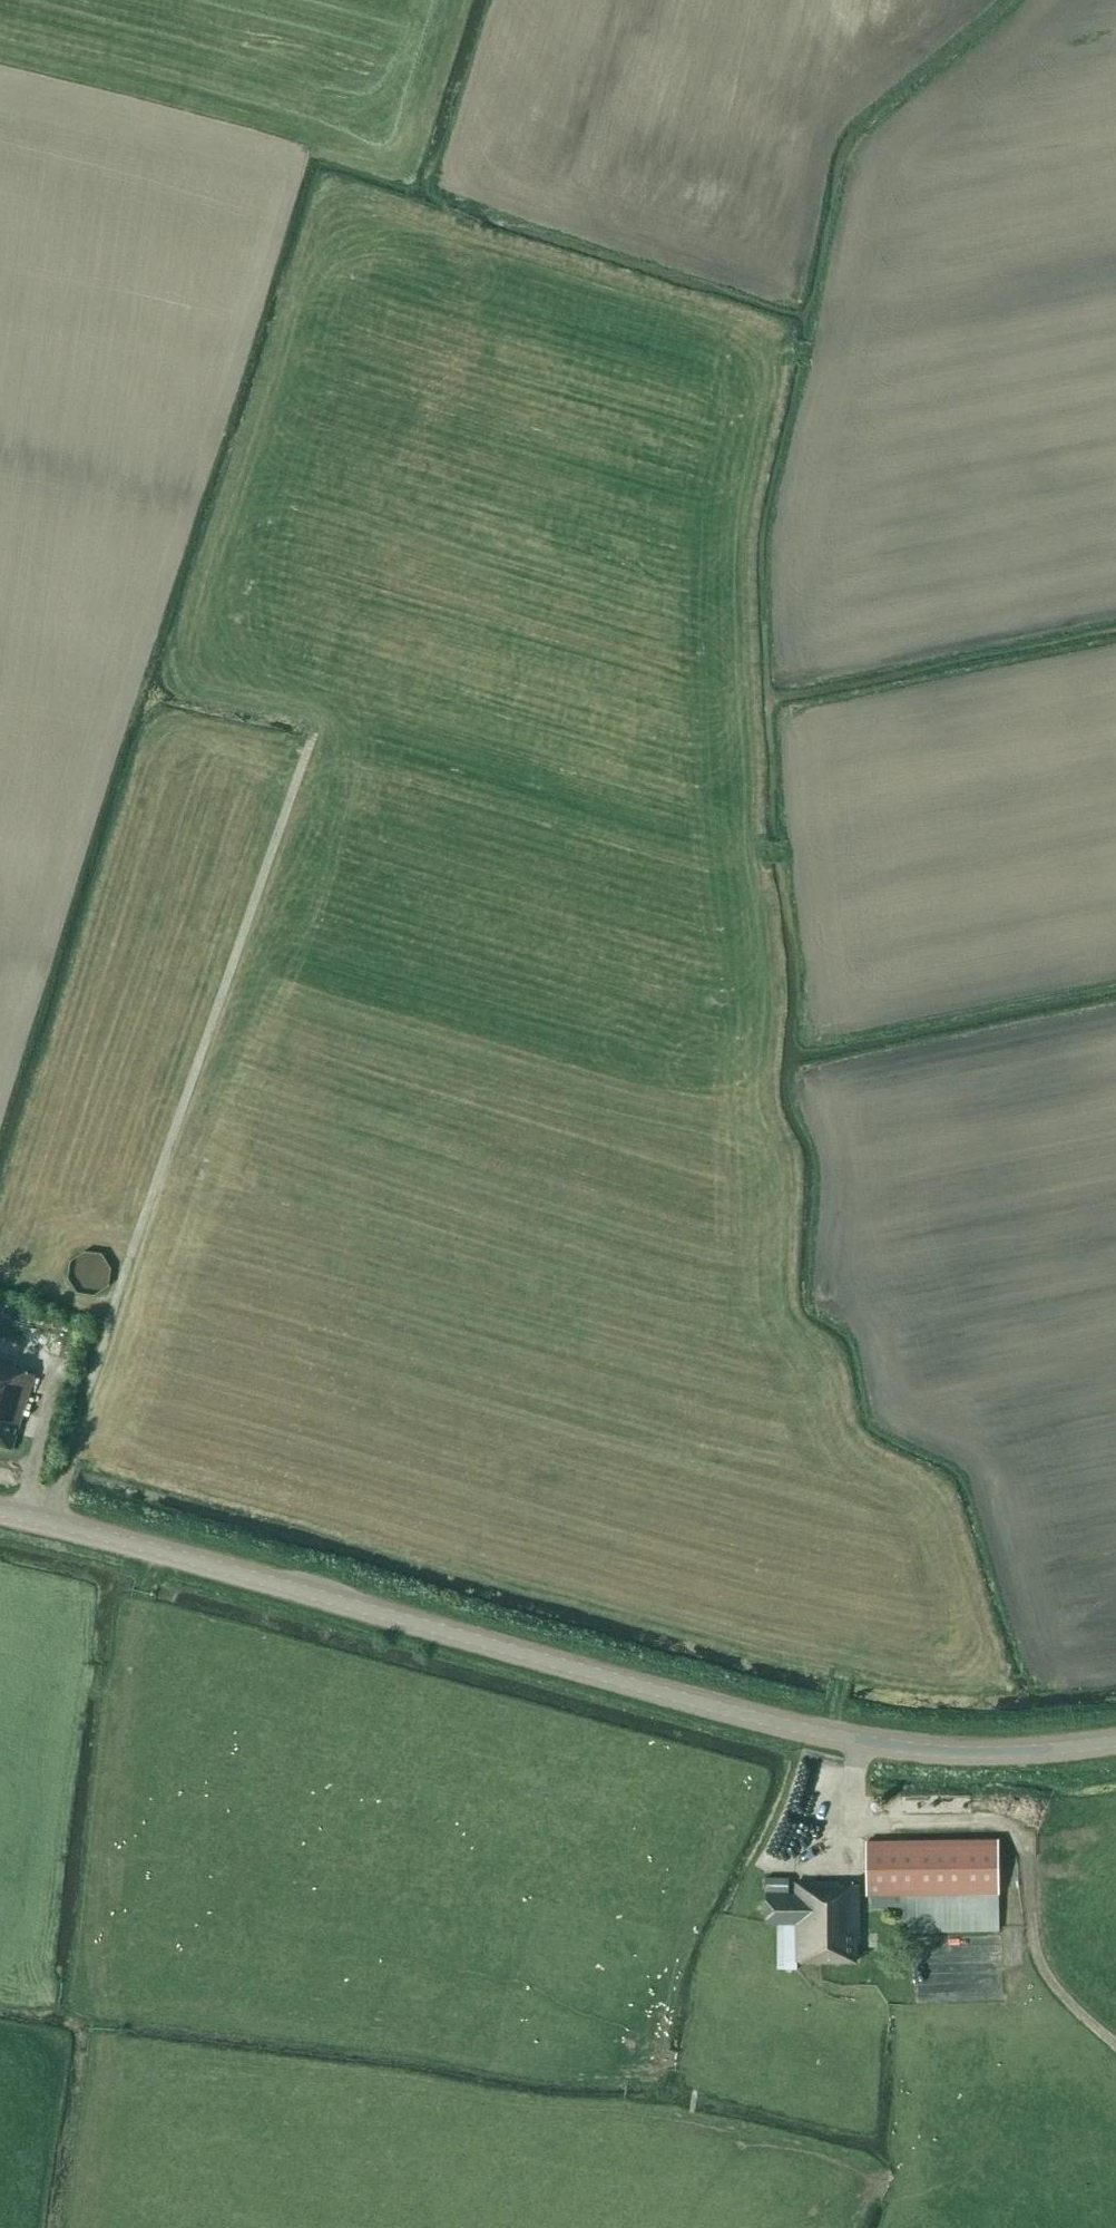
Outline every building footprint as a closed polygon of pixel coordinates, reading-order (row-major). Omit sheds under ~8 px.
[(99,1247),(76,1260),(92,1289),(115,1276),(99,1247)] [(0,1355),(0,1445),(12,1449),(18,1428),(19,1428),(35,1374),(14,1368),(17,1360),(0,1355)] [(892,1894),(908,1894),(908,1932),(998,1931),(998,1893),(998,1840),(866,1841),(867,1894),(875,1894),(875,1904),(892,1904),(892,1894)] [(766,1878),(766,1894),(789,1893),(789,1878),(766,1878)] [(797,1969),(796,1961),(800,1961),(800,1963),(856,1962),(856,1936),(859,1935),(858,1885),(838,1886),(838,1883),(796,1884),(796,1895),(766,1895),(767,1925),(777,1925),(777,1969),(797,1969)]
